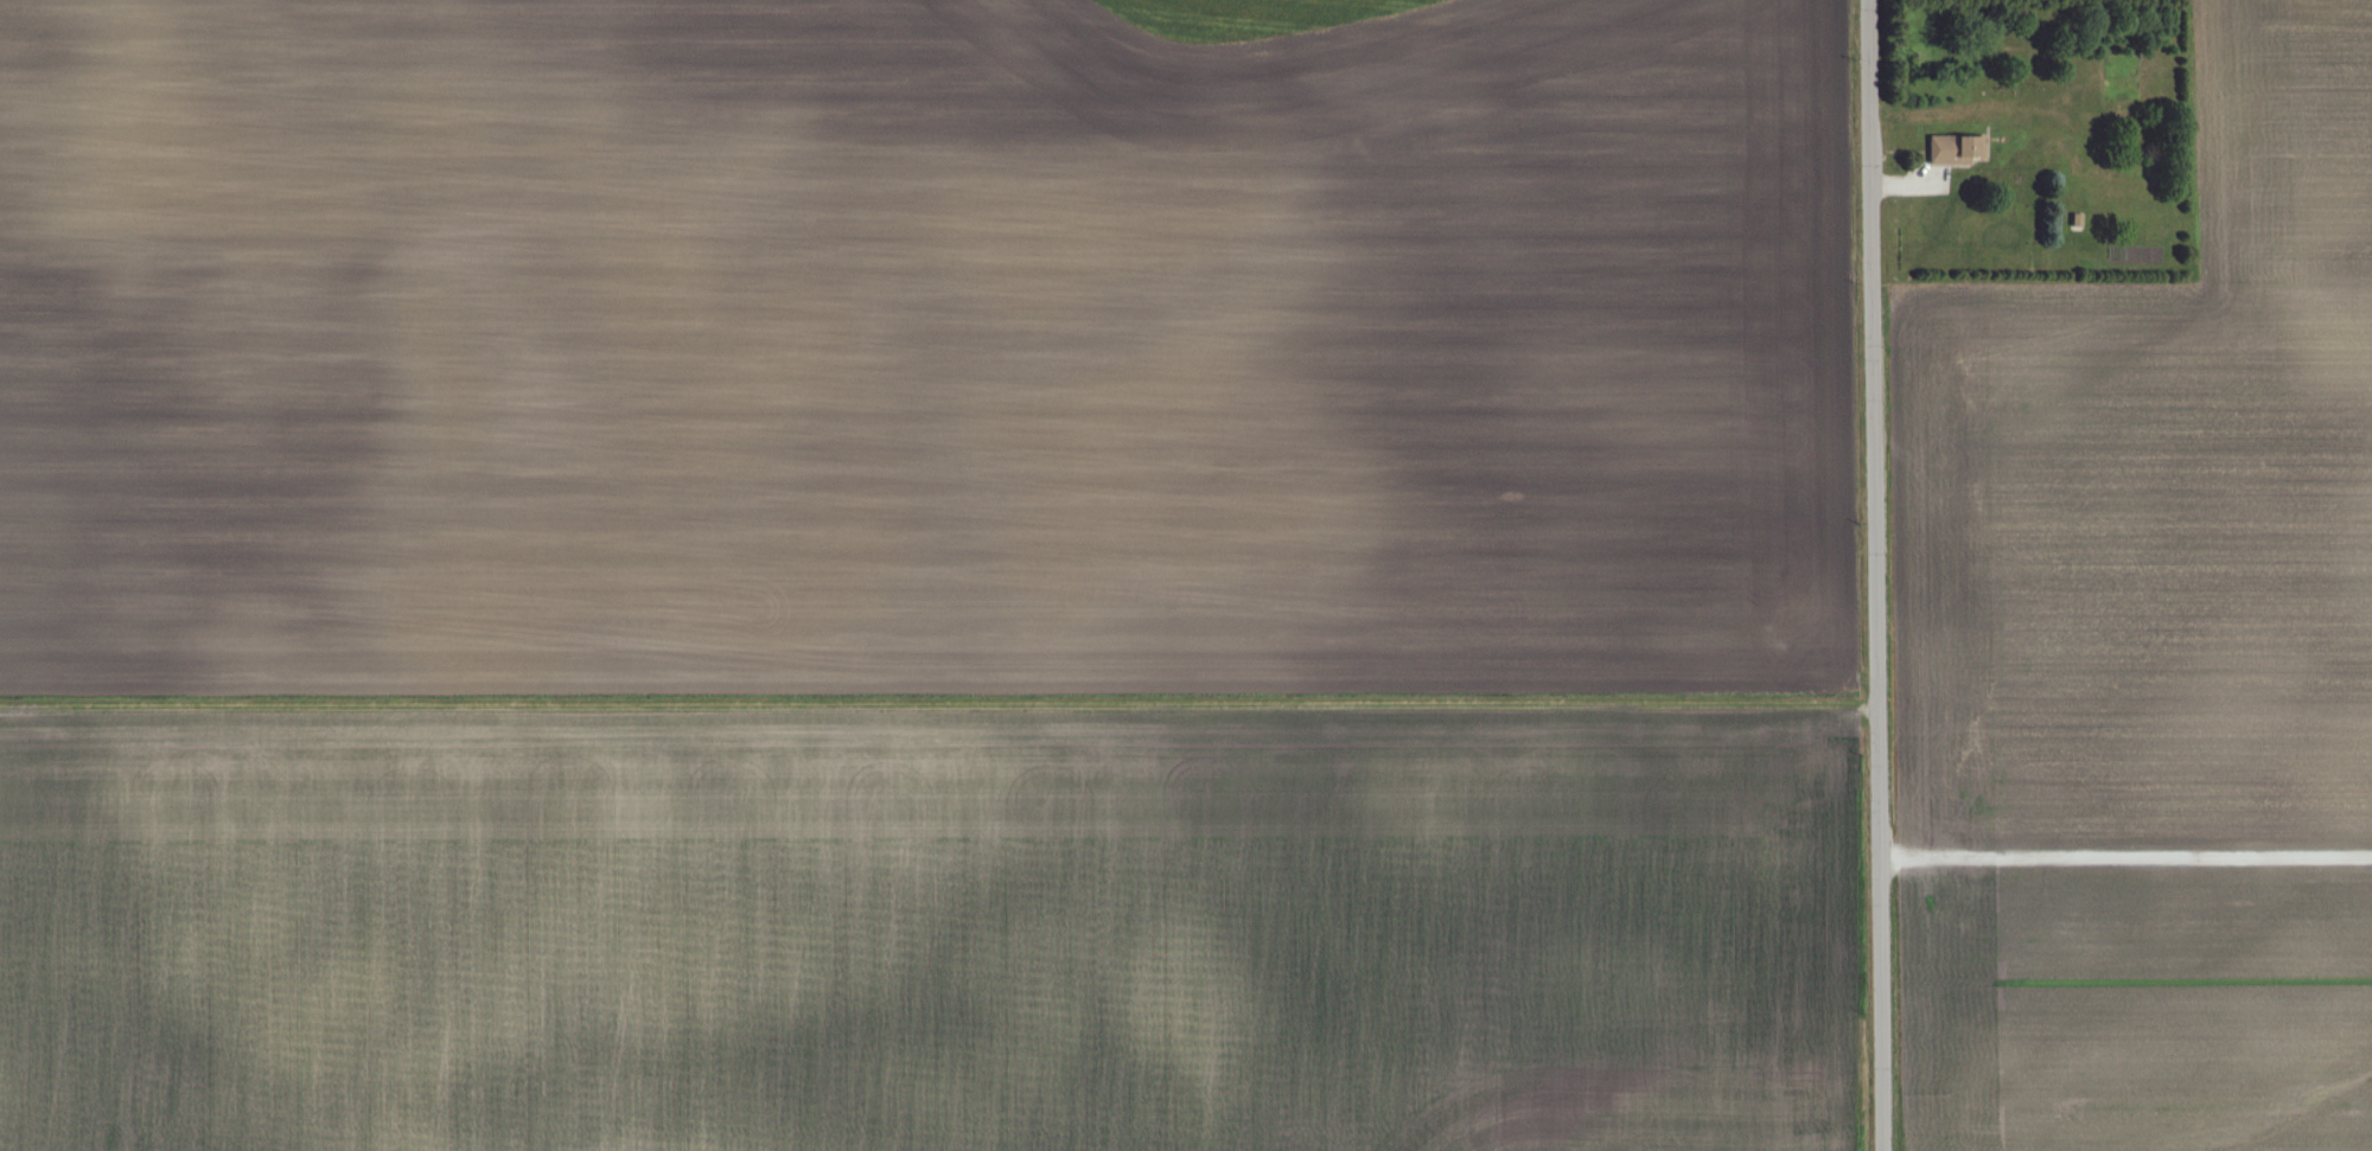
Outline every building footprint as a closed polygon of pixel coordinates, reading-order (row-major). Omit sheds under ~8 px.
[(1927,134),(1926,162),(1970,164),(1970,155),(1984,155),(1984,134),(1927,134)]
